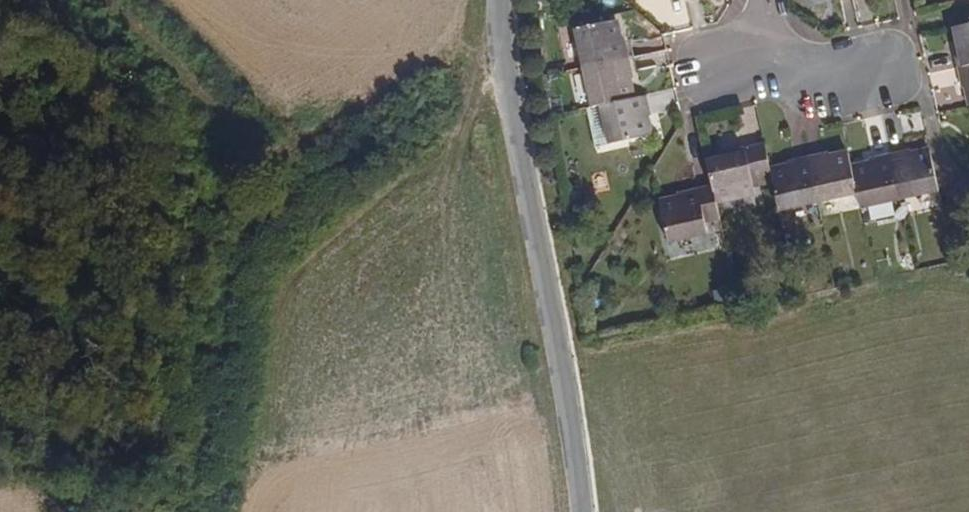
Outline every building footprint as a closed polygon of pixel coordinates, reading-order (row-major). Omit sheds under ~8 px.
[(620,38),(615,18),(571,28),(581,70),(630,59),(625,37),(620,38)] [(953,27),(957,45),(951,46),(956,68),(968,65),(968,23),(953,27)] [(634,99),(630,80),(634,79),(630,59),(581,70),(589,109),(601,106),(634,99)] [(956,68),(960,86),(968,85),(968,91),(968,65),(956,68)] [(645,116),(650,115),(646,96),(634,99),(601,106),(609,144),(650,135),(645,116)] [(854,190),(849,170),(846,157),(827,161),(824,147),(806,151),(816,198),(854,190)] [(769,184),(767,174),(762,148),(723,156),(724,162),(706,166),(711,191),(715,208),(753,200),(751,188),(769,184)] [(816,198),(806,151),(786,156),(789,170),(767,174),(769,184),(774,207),(816,198)] [(935,184),(929,153),(910,157),(909,152),(887,157),(895,193),(935,184)] [(895,193),(887,157),(869,161),(870,166),(849,170),(854,190),(856,201),(895,193)] [(719,226),(715,208),(711,191),(677,198),(678,203),(658,207),(666,247),(707,239),(705,229),(719,226)]
